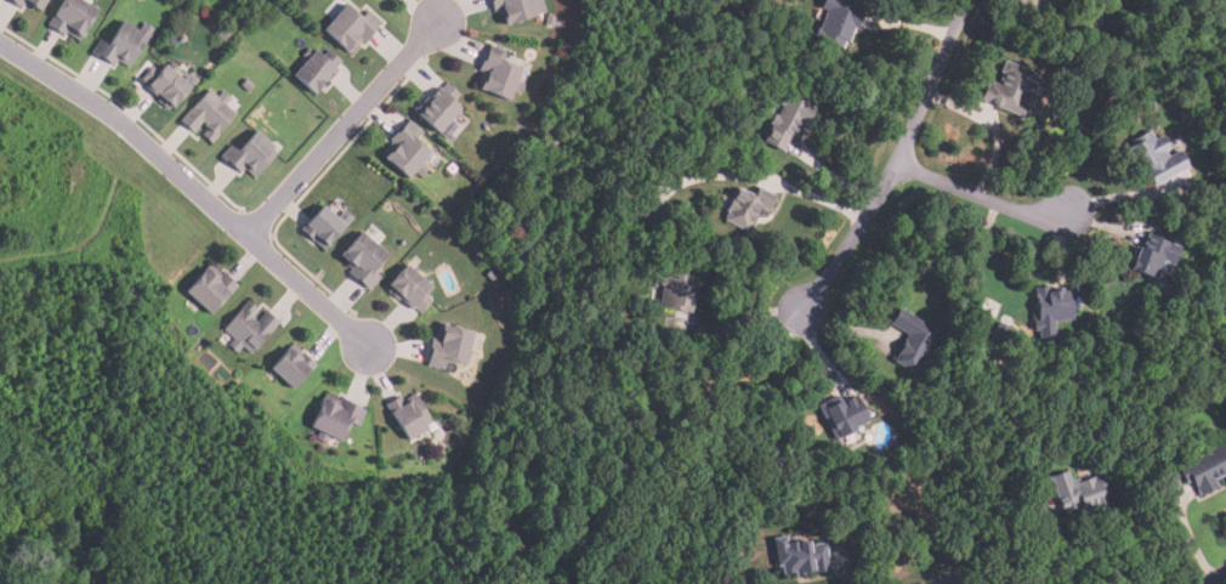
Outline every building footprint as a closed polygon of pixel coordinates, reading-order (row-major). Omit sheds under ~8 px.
[(21,7),(9,0),(45,0),(39,8),(30,2),(28,6),(23,4),(21,7)] [(86,0),(61,0),(46,24),(63,35),(66,32),(79,40),(100,8),(86,0)] [(495,11),(493,0),(545,0),(549,12),(507,24),(504,13),(503,15),(500,10),(495,11)] [(822,6),(824,0),(846,0),(867,10),(858,28),(855,25),(844,49),(815,34),(818,27),(821,28),(829,10),(822,6)] [(350,53),(323,28),(347,2),(362,16),(368,8),(382,22),(376,28),(378,29),(364,44),(361,42),(350,53)] [(555,25),(546,24),(549,15),(557,16),(555,25)] [(154,28),(129,67),(117,59),(113,67),(91,52),(100,39),(107,44),(123,19),(138,29),(143,22),(154,28)] [(223,40),(212,34),(218,24),(229,32),(223,40)] [(293,74),(313,93),(318,87),(322,91),(325,87),(322,84),(325,79),(327,80),(337,69),(335,67),(341,61),(328,49),(322,55),(314,49),(313,50),(310,46),(302,55),(306,58),(293,74)] [(526,83),(521,93),(513,91),(510,100),(477,86),(483,72),(479,70),(487,52),(524,67),(518,80),(526,83)] [(199,76),(172,107),(171,106),(168,109),(158,101),(160,98),(146,86),(147,85),(141,79),(152,66),(158,70),(165,62),(166,64),(171,59),(186,73),(189,69),(199,76)] [(1026,117),(982,98),(987,85),(989,86),(992,80),(999,83),(1008,61),(1038,73),(1033,84),(1045,89),(1041,96),(1033,92),(1028,104),(1029,106),(1026,117)] [(248,91),(240,84),(246,78),(254,84),(248,91)] [(414,110),(438,134),(453,117),(456,120),(462,112),(459,109),(462,106),(455,98),(460,93),(448,83),(442,89),(439,87),(430,98),(427,96),(414,110)] [(235,113),(210,140),(204,134),(208,129),(204,125),(205,124),(203,120),(192,131),(180,120),(210,89),(217,96),(223,90),(232,98),(227,104),(235,113)] [(784,151),(765,141),(772,126),(768,124),(776,112),(779,114),(783,106),(779,104),(787,91),(818,108),(808,125),(806,124),(799,137),(793,134),(784,151)] [(1157,104),(1145,109),(1140,98),(1152,93),(1157,104)] [(408,178),(381,154),(395,140),(391,137),(408,118),(422,131),(416,138),(431,152),(422,161),(428,168),(420,176),(415,171),(408,178)] [(238,151),(231,143),(220,155),(240,174),(245,169),(254,177),(278,153),(272,147),(274,144),(257,130),(238,151)] [(1156,187),(1147,171),(1150,170),(1148,168),(1139,172),(1126,149),(1131,147),(1129,142),(1152,130),(1157,140),(1164,136),(1171,149),(1167,152),(1170,157),(1181,151),(1191,168),(1156,187)] [(555,147),(547,143),(552,135),(560,138),(555,147)] [(747,229),(726,220),(730,211),(727,210),(738,188),(747,193),(748,191),(754,194),(760,186),(777,195),(770,212),(759,206),(755,212),(759,214),(754,223),(750,222),(747,229)] [(1225,209),(1209,211),(1208,202),(1224,199),(1225,209)] [(346,225),(324,249),(302,229),(324,204),(346,225)] [(387,254),(363,232),(341,255),(350,262),(347,265),(352,268),(348,272),(368,291),(381,278),(373,270),(387,254)] [(1158,279),(1131,267),(1135,257),(1136,259),(1142,245),(1145,242),(1152,245),(1153,243),(1147,239),(1150,236),(1151,237),(1153,233),(1184,246),(1176,263),(1167,259),(1158,279)] [(421,313),(433,300),(427,295),(435,287),(409,263),(390,284),(392,285),(388,290),(399,300),(401,297),(414,310),(415,307),(421,313)] [(238,285),(211,316),(185,291),(209,265),(221,274),(223,272),(238,285)] [(494,280),(487,274),(493,267),(500,273),(494,280)] [(692,312),(659,307),(663,287),(660,284),(662,278),(665,276),(666,271),(700,277),(698,291),(692,290),(691,294),(694,294),(692,312)] [(1035,289),(1062,285),(1062,289),(1072,288),(1075,319),(1056,322),(1058,340),(1041,341),(1041,331),(1037,331),(1035,323),(1039,322),(1035,289)] [(279,323),(250,355),(242,346),(235,352),(228,345),(233,339),(222,329),(248,300),(257,308),(251,314),(255,317),(254,318),(256,322),(266,311),(279,323)] [(889,324),(899,307),(938,333),(931,345),(940,350),(930,367),(923,362),(914,374),(893,362),(898,355),(895,352),(903,339),(904,340),(907,335),(889,324)] [(475,330),(467,365),(448,361),(445,370),(426,365),(432,339),(436,339),(439,322),(475,330)] [(1011,327),(1003,347),(991,342),(999,322),(1011,327)] [(317,363),(293,390),(269,368),(291,345),(301,353),(303,351),(317,363)] [(879,396),(870,399),(868,393),(876,390),(879,396)] [(358,426),(367,410),(342,398),(341,401),(325,393),(310,427),(317,430),(313,438),(327,446),(330,437),(341,442),(350,423),(358,426)] [(430,430),(408,442),(386,404),(401,396),(403,401),(415,393),(432,421),(427,425),(430,430)] [(858,431),(842,440),(841,437),(838,438),(819,407),(840,395),(845,402),(847,401),(846,397),(852,393),(853,397),(858,395),(872,419),(856,427),(858,431)] [(1168,406),(1160,410),(1157,402),(1164,398),(1168,406)] [(1180,466),(1225,441),(1225,479),(1224,475),(1215,480),(1219,486),(1199,495),(1192,481),(1188,483),(1180,466)] [(1084,514),(1082,505),(1065,511),(1051,477),(1069,470),(1073,480),(1080,477),(1082,481),(1101,474),(1108,493),(1106,494),(1109,504),(1084,514)] [(811,574),(810,571),(793,574),(793,572),(782,574),(781,566),(777,566),(772,539),(787,537),(788,543),(796,542),(796,544),(808,542),(810,546),(825,544),(830,571),(811,574)] [(573,573),(579,583),(555,583),(573,573)]
